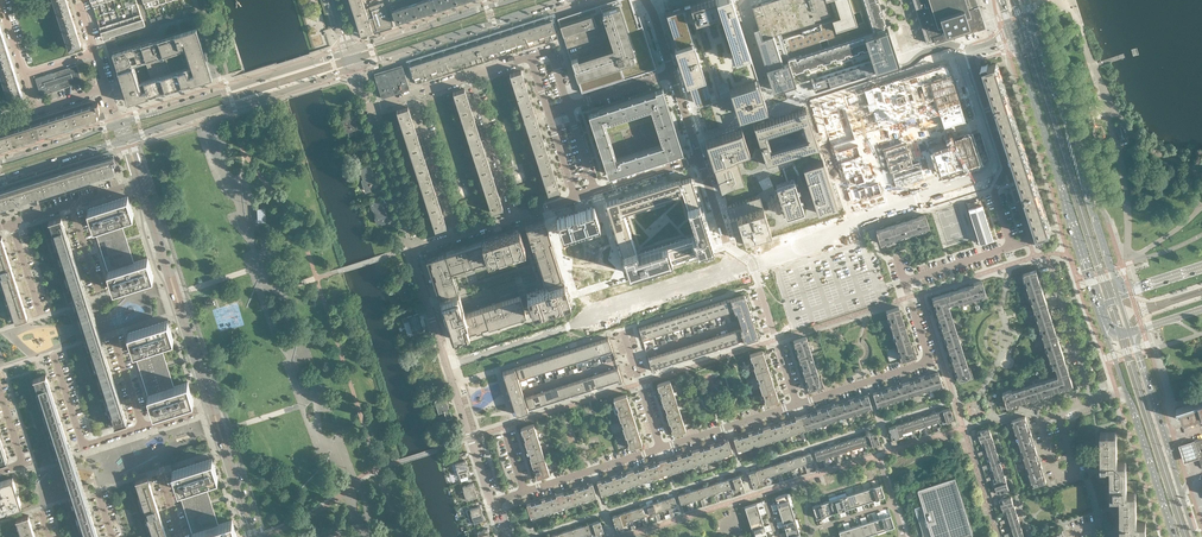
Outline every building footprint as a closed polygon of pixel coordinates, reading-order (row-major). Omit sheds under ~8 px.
[(68,3),(67,0),(53,0),(58,15),(70,11),(68,3)] [(136,0),(107,0),(106,0),(99,3),(93,5),(99,26),(106,24),(113,22),(120,20),(127,17),(134,15),(141,13),(136,0)] [(372,30),(365,9),(363,0),(350,0),(361,34),(361,33),(372,30)] [(394,4),(395,4),(393,5),(394,6),(392,6),(393,9),(392,10),(396,22),(465,0),(407,0),(394,4)] [(560,25),(572,21),(579,19),(617,7),(634,58),(625,61),(625,63),(619,65),(618,63),(577,77),(581,91),(655,68),(654,66),(653,61),(652,59),(651,56),(649,49),(648,47),(645,37),(642,26),(637,27),(637,26),(634,17),(629,0),(614,0),(596,5),(558,18),(560,25)] [(666,11),(668,18),(670,26),(678,50),(678,51),(695,102),(719,94),(718,88),(723,86),(729,85),(738,113),(766,104),(733,0),(701,0),(698,1),(673,9),(666,11)] [(671,2),(673,8),(673,9),(698,1),(701,0),(670,0),(671,2)] [(887,28),(878,0),(832,0),(837,17),(801,29),(801,32),(782,38),(788,58),(788,59),(788,61),(780,63),(771,34),(762,37),(758,26),(758,27),(753,28),(754,29),(753,29),(773,90),(787,85),(788,85),(794,83),(795,83),(796,82),(796,81),(798,81),(798,82),(799,81),(799,80),(801,80),(801,81),(802,80),(801,80),(804,79),(804,80),(805,80),(804,79),(807,78),(807,79),(808,79),(807,78),(810,77),(810,78),(811,78),(815,90),(878,70),(898,63),(899,63),(897,58),(896,55),(887,28)] [(829,12),(825,0),(770,0),(762,3),(762,4),(759,10),(754,11),(759,26),(762,37),(767,36),(771,34),(830,15),(829,12)] [(976,0),(913,0),(926,42),(932,40),(934,40),(934,42),(977,29),(985,27),(984,24),(982,19),(978,5),(977,5),(976,0)] [(391,26),(384,4),(383,2),(370,6),(370,7),(365,9),(372,30),(374,29),(377,28),(377,30),(391,26)] [(617,7),(579,19),(581,24),(578,25),(578,24),(573,25),(572,21),(560,25),(571,60),(577,77),(577,76),(618,63),(619,65),(625,63),(625,61),(634,58),(617,7)] [(76,28),(74,20),(70,11),(58,15),(63,31),(76,28)] [(145,24),(143,17),(142,18),(141,13),(134,15),(137,27),(145,24)] [(137,27),(134,15),(127,17),(131,29),(137,27)] [(131,29),(127,17),(120,20),(124,31),(131,29)] [(558,38),(555,30),(557,29),(555,22),(555,21),(554,21),(553,19),(552,20),(541,23),(546,41),(558,38)] [(124,31),(120,20),(113,22),(117,33),(124,31)] [(117,33),(113,22),(106,24),(110,35),(117,33)] [(416,84),(546,41),(541,23),(540,24),(534,25),(410,65),(416,84)] [(110,35),(106,24),(99,26),(104,39),(111,36),(110,35)] [(190,81),(191,83),(210,76),(210,75),(206,63),(207,62),(200,40),(199,40),(195,27),(175,33),(151,41),(114,53),(126,89),(124,90),(126,97),(128,96),(130,102),(180,86),(179,85),(190,81)] [(81,45),(79,37),(76,28),(63,31),(69,48),(70,48),(70,49),(75,48),(74,47),(81,45)] [(8,54),(9,54),(8,51),(7,52),(5,44),(0,46),(0,65),(10,61),(8,54)] [(14,71),(15,71),(14,68),(13,69),(10,61),(0,65),(0,71),(4,82),(16,78),(14,71)] [(946,62),(818,104),(833,153),(837,152),(853,201),(978,161),(946,62)] [(1011,108),(996,63),(989,65),(984,67),(995,102),(991,103),(991,102),(990,102),(993,111),(994,111),(993,110),(998,109),(1011,151),(1023,147),(1011,108)] [(82,82),(79,73),(76,65),(65,69),(67,76),(65,77),(68,86),(82,82)] [(410,89),(403,66),(374,75),(382,98),(410,89)] [(68,86),(65,77),(67,76),(65,69),(56,71),(61,88),(68,86)] [(528,90),(525,82),(526,82),(525,79),(524,79),(521,70),(510,74),(516,94),(528,90)] [(61,88),(56,71),(48,74),(51,82),(54,91),(61,88)] [(51,82),(48,74),(35,78),(38,86),(51,82)] [(21,96),(19,88),(20,88),(19,85),(18,85),(16,78),(4,82),(9,100),(21,96)] [(54,91),(51,82),(38,86),(41,95),(54,91)] [(471,109),(468,100),(469,100),(468,97),(467,97),(465,88),(453,92),(460,112),(471,109)] [(588,112),(608,174),(658,158),(683,150),(676,130),(663,88),(588,112)] [(534,110),(531,102),(532,101),(531,98),(530,99),(528,90),(516,94),(523,114),(534,110)] [(101,116),(100,112),(98,105),(99,105),(98,102),(95,103),(94,104),(93,100),(21,123),(23,128),(18,129),(16,125),(19,124),(18,124),(0,130),(0,149),(101,116)] [(415,127),(412,118),(413,118),(412,115),(411,115),(408,107),(397,110),(400,119),(403,130),(415,127)] [(806,108),(705,140),(724,198),(724,199),(737,238),(775,226),(776,230),(789,226),(788,222),(805,216),(837,206),(806,108)] [(477,128),(475,120),(476,120),(475,117),(474,117),(471,109),(460,112),(464,124),(466,132),(477,128)] [(540,130),(538,122),(539,121),(538,118),(537,119),(534,110),(523,114),(529,134),(540,130)] [(358,128),(354,114),(341,118),(346,132),(348,132),(349,136),(356,133),(355,129),(358,128)] [(421,147),(418,138),(419,138),(418,135),(417,135),(415,127),(403,130),(407,141),(410,150),(421,147)] [(484,148),(481,140),(482,139),(481,136),(480,137),(477,128),(466,132),(468,138),(472,152),(484,148)] [(1119,135),(1121,141),(1127,139),(1125,133),(1123,128),(1117,129),(1119,135)] [(547,150),(544,141),(545,141),(544,138),(543,138),(540,130),(529,134),(535,153),(547,150)] [(427,166),(425,158),(426,158),(425,155),(424,155),(421,147),(410,150),(412,159),(416,170),(427,166)] [(1050,230),(1035,184),(1023,147),(1011,151),(1023,189),(1019,191),(1021,199),(1022,199),(1021,198),(1024,197),(1026,202),(1027,201),(1038,234),(1043,232),(1050,230)] [(490,168),(487,160),(488,159),(487,156),(486,156),(484,148),(472,152),(476,163),(479,172),(490,168)] [(553,169),(550,161),(551,161),(550,158),(549,158),(547,150),(535,153),(542,173),(553,169)] [(115,173),(115,171),(115,170),(118,170),(119,170),(114,158),(114,156),(113,154),(110,155),(9,188),(10,192),(7,192),(5,193),(4,189),(0,191),(0,210),(9,207),(9,205),(8,203),(10,202),(13,201),(14,204),(15,206),(115,173)] [(377,184),(375,177),(371,164),(360,168),(362,174),(358,175),(360,180),(363,179),(366,190),(370,188),(375,187),(376,187),(376,186),(377,186),(377,185),(377,184)] [(434,186),(431,178),(432,177),(431,174),(430,175),(427,166),(416,170),(419,181),(422,190),(434,186)] [(496,188),(494,179),(495,179),(494,176),(493,176),(490,168),(479,172),(481,177),(485,191),(496,188)] [(559,190),(557,181),(558,181),(557,178),(556,178),(553,169),(542,173),(548,193),(559,190)] [(682,187),(679,188),(680,190),(681,190),(687,206),(686,206),(696,236),(692,237),(696,251),(713,246),(696,195),(691,177),(690,177),(681,180),(680,181),(682,187)] [(680,178),(605,202),(622,254),(634,250),(622,213),(679,194),(679,192),(681,191),(680,190),(679,188),(682,187),(680,181),(681,180),(680,179),(680,178)] [(440,206),(437,197),(438,197),(437,194),(436,194),(434,186),(422,190),(425,198),(429,209),(440,206)] [(503,208),(500,199),(501,199),(500,196),(499,196),(496,188),(485,191),(489,204),(492,212),(503,208)] [(120,219),(134,214),(128,196),(88,208),(114,289),(154,276),(148,257),(133,262),(134,264),(131,265),(115,218),(119,217),(120,219)] [(389,220),(385,209),(382,198),(370,202),(377,224),(389,220)] [(446,226),(444,217),(445,217),(444,214),(443,214),(440,206),(429,209),(432,220),(435,230),(446,226)] [(594,206),(556,218),(562,235),(579,230),(581,229),(599,223),(594,206)] [(929,227),(925,214),(917,217),(916,215),(913,217),(913,218),(909,220),(913,233),(918,231),(917,230),(924,228),(924,229),(929,227)] [(100,338),(89,304),(89,303),(88,299),(87,299),(61,217),(62,217),(61,217),(49,221),(49,222),(50,222),(75,303),(76,307),(77,308),(88,342),(88,343),(115,426),(127,422),(127,421),(101,340),(100,338)] [(913,233),(909,220),(901,222),(900,221),(896,222),(897,224),(892,225),(896,238),(901,236),(908,233),(908,234),(913,233)] [(427,260),(452,338),(570,301),(545,222),(427,260)] [(896,238),(892,225),(884,228),(884,226),(880,227),(880,229),(876,230),(880,243),(885,242),(885,241),(891,239),(891,240),(896,238)] [(634,250),(622,254),(628,273),(696,251),(692,237),(636,255),(634,250)] [(571,255),(578,280),(575,281),(577,288),(588,285),(579,253),(571,255)] [(8,255),(0,258),(0,272),(3,281),(15,277),(8,255)] [(1042,281),(1040,277),(1039,278),(1036,269),(1023,274),(1025,279),(1026,278),(1028,285),(1027,285),(1028,290),(1041,286),(1040,281),(1042,281)] [(409,283),(406,275),(395,279),(398,286),(409,283)] [(22,299),(15,277),(3,281),(10,303),(22,299)] [(986,295),(981,280),(969,284),(970,285),(966,287),(970,300),(975,298),(974,297),(981,295),(981,297),(986,295)] [(413,296),(412,291),(410,286),(399,290),(402,300),(413,296)] [(1047,297),(1046,293),(1044,294),(1041,286),(1028,290),(1030,295),(1031,295),(1033,301),(1032,301),(1034,306),(1047,302),(1045,298),(1047,297)] [(970,300),(966,287),(958,289),(957,288),(953,289),(954,291),(932,298),(933,303),(934,303),(940,301),(941,304),(944,303),(943,300),(946,299),(948,304),(957,301),(957,303),(964,300),(965,301),(970,300)] [(744,294),(730,298),(734,310),(737,320),(739,319),(740,324),(738,324),(739,327),(740,328),(741,332),(741,331),(744,341),(758,337),(756,331),(755,328),(752,318),(750,313),(747,303),(746,300),(744,294)] [(734,310),(730,298),(724,300),(728,312),(734,310)] [(28,318),(22,299),(10,303),(16,322),(28,318)] [(954,322),(948,304),(946,299),(943,300),(944,303),(941,304),(940,301),(934,303),(936,309),(935,309),(940,323),(940,322),(944,321),(945,324),(954,322)] [(728,312),(724,300),(718,302),(722,314),(728,312)] [(722,314),(718,302),(712,304),(716,315),(722,314)] [(1052,314),(1051,310),(1049,310),(1047,302),(1034,306),(1035,311),(1036,311),(1038,318),(1037,318),(1039,323),(1052,319),(1050,314),(1052,314)] [(716,315),(712,304),(706,306),(710,317),(716,315)] [(710,317),(706,306),(700,308),(703,319),(710,317)] [(905,328),(902,316),(901,315),(903,315),(902,311),(900,311),(899,307),(886,311),(887,316),(888,316),(890,322),(889,322),(893,332),(896,338),(895,339),(896,344),(909,339),(907,332),(908,331),(907,327),(905,328)] [(703,319),(700,308),(694,310),(697,321),(703,319)] [(697,321),(694,310),(688,312),(691,323),(697,321)] [(422,324),(421,319),(418,312),(407,316),(411,328),(422,324)] [(691,323),(688,312),(682,314),(685,325),(691,323)] [(685,325),(682,314),(675,316),(679,327),(685,325)] [(679,327),(675,316),(669,318),(673,329),(679,327)] [(673,329),(669,318),(663,320),(667,331),(673,329)] [(1057,330),(1056,326),(1055,327),(1052,319),(1039,323),(1041,328),(1041,327),(1044,334),(1043,334),(1044,339),(1057,335),(1056,330),(1057,330)] [(160,343),(174,339),(168,320),(128,333),(154,413),(165,409),(194,400),(188,381),(173,386),(174,388),(171,390),(155,342),(159,341),(160,343)] [(667,331),(663,320),(657,322),(661,333),(667,331)] [(957,332),(954,322),(945,324),(944,321),(940,322),(941,325),(941,326),(944,336),(957,332)] [(661,333),(657,322),(651,324),(655,335),(661,333)] [(655,335),(651,324),(645,326),(648,337),(655,335)] [(648,337),(645,326),(638,328),(642,339),(648,337)] [(741,331),(741,332),(740,328),(734,330),(735,333),(738,343),(744,341),(741,331)] [(738,343),(735,333),(734,330),(728,332),(729,335),(732,345),(738,343)] [(732,345),(729,335),(728,332),(722,334),(723,337),(726,347),(731,346),(732,345)] [(960,341),(957,332),(944,336),(945,339),(946,339),(947,342),(946,342),(947,346),(960,341)] [(726,347),(723,337),(722,334),(715,336),(717,339),(720,349),(725,348),(726,347)] [(1063,346),(1061,343),(1060,343),(1057,335),(1044,339),(1046,344),(1047,344),(1049,350),(1048,351),(1049,355),(1062,351),(1061,347),(1063,346)] [(720,349),(717,339),(715,336),(709,338),(710,341),(714,351),(719,350),(720,349)] [(812,353),(806,336),(793,340),(796,349),(797,349),(798,352),(797,352),(799,357),(812,353)] [(606,354),(613,352),(612,349),(611,347),(610,343),(608,338),(602,340),(606,354)] [(714,351),(710,341),(709,338),(703,340),(704,343),(708,353),(714,351)] [(916,355),(913,347),(912,343),(911,344),(909,339),(896,344),(898,349),(899,348),(901,355),(899,355),(901,360),(916,355)] [(600,356),(606,354),(602,340),(596,342),(600,356)] [(708,353),(704,343),(703,340),(697,342),(698,345),(701,355),(708,353)] [(965,358),(961,346),(960,341),(947,346),(950,356),(951,355),(952,358),(951,359),(952,362),(965,358)] [(594,358),(600,356),(596,342),(590,344),(594,358)] [(701,355),(698,345),(697,342),(691,344),(692,347),(695,357),(701,355)] [(588,360),(594,358),(590,344),(583,346),(588,360)] [(695,357),(692,347),(691,344),(685,346),(686,349),(689,359),(695,357)] [(582,362),(588,360),(583,346),(577,348),(582,362)] [(689,359),(686,349),(685,346),(679,348),(680,351),(683,361),(689,359)] [(576,364),(582,362),(577,348),(571,350),(576,364)] [(683,361),(680,351),(679,348),(673,350),(674,353),(677,363),(683,361)] [(568,363),(569,366),(570,366),(576,364),(571,350),(565,352),(569,363),(568,363)] [(677,363),(674,353),(673,350),(667,351),(668,355),(671,365),(677,363)] [(768,367),(766,360),(765,359),(767,358),(766,354),(764,355),(763,350),(749,354),(751,360),(752,359),(754,366),(753,366),(755,371),(768,367)] [(671,365),(668,355),(667,351),(661,353),(662,357),(665,367),(671,365)] [(1070,376),(1066,363),(1068,363),(1067,359),(1065,359),(1062,351),(1049,355),(1051,360),(1052,360),(1054,367),(1053,367),(1056,367),(1059,376),(1064,374),(1066,378),(1070,376)] [(565,352),(559,354),(563,365),(568,363),(569,363),(565,352)] [(665,367),(662,357),(661,353),(654,355),(656,359),(659,369),(665,367)] [(817,370),(813,358),(812,353),(799,357),(801,365),(802,365),(803,368),(802,368),(804,374),(817,370)] [(557,369),(563,367),(564,367),(563,365),(559,354),(553,356),(557,369)] [(659,369),(656,359),(654,355),(648,357),(649,362),(651,367),(652,371),(659,369)] [(553,356),(547,358),(550,369),(551,371),(557,369),(553,356)] [(544,370),(550,369),(547,358),(541,359),(544,370)] [(973,375),(970,367),(968,367),(965,358),(952,362),(955,372),(956,372),(957,375),(956,375),(957,380),(973,375)] [(538,372),(544,370),(541,359),(535,361),(538,372)] [(532,374),(538,372),(535,361),(529,363),(532,374)] [(526,376),(532,374),(529,363),(522,365),(526,376)] [(526,376),(522,365),(516,367),(520,378),(521,381),(527,379),(526,376)] [(520,378),(516,367),(515,368),(503,372),(505,378),(505,381),(508,388),(508,390),(510,396),(513,405),(514,408),(515,412),(516,415),(528,411),(530,410),(527,400),(525,397),(524,393),(523,393),(521,389),(523,389),(522,385),(521,381),(520,378)] [(611,369),(612,373),(616,383),(616,382),(617,382),(619,382),(622,381),(621,376),(619,372),(618,367),(611,369)] [(773,383),(771,375),(772,375),(771,371),(769,371),(768,367),(755,371),(756,376),(757,376),(759,382),(758,382),(760,387),(773,383)] [(605,371),(606,375),(609,385),(610,384),(613,384),(616,383),(612,373),(611,369),(605,371)] [(824,385),(821,376),(819,377),(817,370),(804,374),(806,382),(807,381),(808,384),(807,385),(808,390),(824,385)] [(599,373),(600,377),(603,387),(604,386),(607,386),(609,385),(606,375),(605,371),(599,373)] [(942,384),(941,380),(938,372),(934,373),(935,375),(925,378),(929,388),(929,389),(939,386),(939,385),(942,384)] [(593,375),(594,379),(597,389),(598,388),(601,388),(603,387),(600,377),(599,373),(593,375)] [(78,473),(74,461),(73,459),(72,456),(46,375),(46,374),(34,378),(34,379),(34,378),(60,460),(61,463),(61,464),(62,465),(73,500),(73,501),(85,536),(98,536),(85,497),(86,497),(84,492),(83,489),(80,480),(78,473)] [(1073,385),(1070,376),(1066,378),(1064,374),(1059,376),(1050,379),(1054,392),(1062,389),(1062,388),(1068,386),(1068,387),(1073,385)] [(587,377),(588,381),(591,391),(592,390),(594,390),(597,389),(594,379),(593,375),(587,377)] [(929,388),(925,378),(924,378),(923,376),(920,377),(920,379),(910,383),(909,381),(905,382),(909,395),(912,394),(913,395),(923,391),(922,390),(929,388)] [(581,379),(582,383),(585,393),(586,392),(588,391),(591,391),(588,381),(587,377),(581,379)] [(575,381),(576,385),(579,395),(580,394),(582,393),(585,393),(582,383),(581,379),(575,381)] [(1054,392),(1050,379),(1041,381),(1044,389),(1049,388),(1050,393),(1054,392)] [(675,396),(671,385),(670,380),(657,384),(660,393),(661,395),(660,396),(662,401),(675,396)] [(568,383),(570,386),(573,396),(574,396),(576,395),(579,395),(576,385),(575,381),(568,383)] [(1044,389),(1041,381),(1031,385),(1036,398),(1045,394),(1045,393),(1048,392),(1049,393),(1050,393),(1049,388),(1044,389)] [(909,395),(905,382),(901,383),(902,385),(891,389),(890,386),(887,388),(888,390),(877,393),(877,391),(872,393),(876,405),(880,404),(880,405),(890,402),(890,401),(896,399),(896,400),(906,397),(906,396),(909,395)] [(562,385),(563,388),(567,398),(568,398),(570,397),(573,396),(570,386),(568,383),(562,385)] [(778,400),(776,392),(778,391),(776,387),(775,388),(773,383),(760,387),(762,392),(763,392),(765,398),(764,399),(765,404),(778,400)] [(556,387),(557,390),(561,400),(564,399),(567,398),(563,388),(562,385),(556,387)] [(1036,398),(1031,385),(1020,388),(1024,401),(1029,400),(1029,399),(1032,398),(1032,399),(1036,398)] [(550,389),(551,392),(554,402),(555,402),(558,401),(561,400),(557,390),(556,387),(550,389)] [(1024,401),(1020,388),(1012,391),(1016,404),(1021,402),(1024,401)] [(544,391),(545,394),(548,404),(549,404),(552,403),(554,402),(551,392),(550,389),(544,391)] [(1016,404),(1012,391),(1012,389),(1003,392),(1001,391),(997,397),(1001,399),(1003,398),(1004,402),(999,403),(1001,409),(1013,406),(1012,404),(1015,403),(1016,404)] [(538,393),(539,396),(542,406),(543,406),(546,405),(548,404),(545,394),(544,391),(538,393)] [(532,395),(533,398),(536,408),(537,408),(539,407),(542,406),(539,396),(538,393),(532,395)] [(632,411),(629,404),(629,403),(631,402),(630,398),(628,399),(626,394),(613,398),(615,403),(616,403),(618,409),(617,410),(619,415),(632,411)] [(872,407),(868,396),(868,394),(864,395),(864,397),(853,401),(853,399),(851,399),(853,404),(855,412),(858,411),(859,412),(869,409),(868,408),(872,407)] [(533,398),(532,395),(525,397),(527,400),(530,410),(531,410),(533,409),(536,408),(533,398)] [(452,418),(447,403),(449,401),(446,400),(445,396),(434,399),(438,413),(444,411),(445,415),(440,416),(441,421),(452,418)] [(680,413),(675,396),(662,401),(665,409),(666,409),(667,412),(666,412),(667,417),(680,413)] [(855,412),(853,404),(851,399),(849,400),(850,402),(839,405),(839,404),(835,405),(839,417),(842,416),(842,417),(852,414),(852,413),(855,412)] [(1201,414),(1201,401),(1179,409),(1183,420),(1201,414)] [(839,417),(835,405),(831,406),(832,408),(821,411),(820,409),(818,410),(822,423),(826,421),(826,422),(836,419),(836,418),(839,417)] [(953,419),(952,415),(954,414),(953,410),(951,411),(950,408),(936,412),(939,421),(938,421),(939,424),(953,419)] [(822,423),(818,410),(817,410),(817,412),(807,416),(806,414),(800,416),(795,418),(796,419),(787,422),(786,420),(782,421),(786,434),(790,433),(790,434),(800,431),(800,430),(803,429),(803,430),(805,429),(806,429),(806,428),(809,427),(810,428),(819,425),(819,424),(822,423)] [(637,427),(634,419),(636,418),(635,414),(633,415),(632,411),(619,415),(620,420),(621,420),(623,426),(622,426),(624,431),(637,427)] [(939,421),(936,412),(929,414),(932,423),(938,421),(939,421)] [(686,429),(680,413),(667,417),(670,425),(671,425),(672,428),(671,428),(673,434),(686,429)] [(932,423),(929,414),(922,416),(925,425),(932,423)] [(925,425),(922,416),(915,418),(918,427),(925,425)] [(1029,434),(1032,434),(1030,430),(1028,431),(1025,420),(1027,420),(1025,416),(1012,420),(1012,421),(1013,420),(1014,423),(1013,423),(1015,428),(1016,433),(1017,433),(1019,440),(1018,440),(1021,450),(1022,449),(1023,453),(1036,449),(1035,445),(1033,445),(1029,434)] [(918,427),(915,418),(909,421),(912,429),(918,427)] [(786,434),(782,421),(779,422),(779,424),(770,427),(770,426),(766,427),(770,439),(773,438),(774,439),(784,436),(783,435),(786,434)] [(912,429),(909,421),(902,423),(905,432),(912,429)] [(905,432),(902,423),(888,427),(889,431),(887,431),(889,435),(890,435),(892,439),(906,434),(905,432)] [(540,444),(534,424),(521,428),(523,437),(524,436),(525,439),(524,439),(527,448),(540,444)] [(642,443),(639,435),(641,434),(640,431),(638,432),(637,427),(624,431),(625,436),(626,436),(628,442),(627,442),(629,448),(642,443)] [(770,439),(766,427),(762,428),(763,430),(754,433),(753,430),(750,432),(754,445),(757,444),(757,445),(767,441),(767,440),(770,439)] [(994,441),(989,427),(986,428),(985,427),(982,428),(981,428),(982,430),(978,431),(982,445),(985,444),(994,441)] [(879,443),(878,439),(880,438),(879,434),(877,435),(876,431),(862,436),(865,445),(864,445),(865,447),(879,443)] [(1127,480),(1126,462),(1117,462),(1117,439),(1115,439),(1115,431),(1109,431),(1107,431),(1106,432),(1100,432),(1101,459),(1101,466),(1108,466),(1109,466),(1110,466),(1110,489),(1136,488),(1136,480),(1127,480)] [(754,445),(750,432),(746,433),(747,435),(738,438),(737,436),(733,437),(737,450),(741,449),(741,450),(751,446),(754,445)] [(865,445),(862,436),(855,438),(858,447),(864,445),(865,445)] [(858,447),(855,438),(848,440),(851,449),(858,447)] [(1194,441),(1199,458),(1201,468),(1201,438),(1194,441)] [(732,452),(729,442),(728,439),(724,440),(725,442),(716,445),(715,443),(711,444),(716,457),(719,456),(719,457),(729,454),(729,453),(732,452)] [(851,449),(848,440),(841,442),(844,451),(851,449)] [(996,448),(994,441),(985,444),(987,451),(996,448)] [(1194,441),(1179,446),(1184,463),(1199,458),(1194,441)] [(844,451),(841,442),(835,444),(837,453),(844,451)] [(544,457),(540,445),(540,444),(527,448),(529,453),(531,457),(530,457),(531,461),(544,457)] [(716,457),(711,444),(708,445),(708,447),(699,450),(699,448),(695,450),(699,462),(702,461),(703,462),(713,459),(712,458),(716,457)] [(837,453),(835,444),(828,447),(831,455),(837,453)] [(46,447),(35,451),(40,466),(50,462),(48,457),(42,460),(39,453),(47,450),(46,447)] [(831,455),(828,447),(821,449),(824,458),(831,455)] [(998,455),(996,448),(987,451),(989,458),(998,455)] [(824,458),(821,449),(814,451),(817,460),(824,458)] [(1043,478),(1040,467),(1042,466),(1041,463),(1039,464),(1035,453),(1037,452),(1036,449),(1023,453),(1024,456),(1023,456),(1027,466),(1028,466),(1030,472),(1029,473),(1032,482),(1033,482),(1034,485),(1033,486),(1046,482),(1045,478),(1043,478)] [(699,462),(695,450),(691,451),(692,452),(683,455),(682,453),(679,454),(683,467),(686,466),(686,467),(696,464),(696,463),(699,462)] [(813,461),(810,452),(803,455),(806,463),(813,461)] [(683,467),(679,454),(675,456),(676,458),(666,461),(666,459),(664,460),(659,461),(659,463),(650,466),(650,464),(646,465),(650,478),(653,477),(653,478),(664,475),(663,474),(666,473),(667,473),(668,473),(670,473),(680,469),(680,468),(683,467)] [(806,463),(803,455),(796,457),(799,466),(806,463)] [(1000,462),(998,455),(989,458),(991,464),(1000,462)] [(549,473),(544,457),(531,461),(533,466),(534,466),(534,467),(536,472),(535,472),(536,477),(549,473)] [(799,466),(796,457),(790,459),(793,468),(799,466)] [(204,481),(218,477),(212,458),(172,471),(193,536),(238,536),(232,519),(218,524),(218,526),(215,527),(207,504),(200,480),(203,479),(204,481)] [(793,468),(790,459),(783,461),(786,470),(793,468)] [(468,467),(466,463),(467,463),(466,460),(455,463),(456,466),(456,468),(454,468),(455,471),(468,467)] [(786,470),(783,461),(776,463),(779,472),(786,470)] [(1002,468),(1000,462),(991,464),(994,471),(1002,468)] [(779,472),(776,463),(769,465),(772,474),(779,472)] [(650,478),(646,465),(642,466),(643,468),(634,471),(634,469),(630,471),(634,483),(637,482),(637,483),(647,480),(647,479),(650,478)] [(772,474),(769,465),(762,468),(765,476),(772,474)] [(470,473),(469,470),(469,471),(468,467),(455,471),(456,473),(458,472),(458,474),(459,474),(460,477),(470,473)] [(766,479),(765,476),(762,468),(748,472),(750,478),(754,490),(758,489),(756,482),(766,479)] [(1005,475),(1002,468),(994,471),(996,478),(1005,475)] [(634,483),(630,471),(626,472),(626,474),(618,476),(617,474),(613,475),(617,488),(621,487),(621,488),(631,485),(631,484),(634,483)] [(617,488),(613,475),(609,477),(610,479),(601,482),(601,480),(597,481),(601,494),(604,493),(604,494),(615,490),(614,489),(617,488)] [(745,493),(742,481),(740,475),(725,479),(728,488),(729,491),(740,488),(742,494),(745,493)] [(1009,489),(1005,475),(996,478),(993,479),(998,493),(1002,492),(1002,493),(1006,492),(1006,490),(1009,489)] [(13,477),(0,481),(0,484),(0,485),(2,484),(2,487),(0,488),(0,512),(6,510),(6,509),(8,508),(8,509),(22,505),(21,502),(13,477)] [(148,477),(135,481),(136,481),(154,536),(167,536),(148,477)] [(968,534),(973,533),(968,518),(974,516),(969,504),(964,505),(955,477),(919,489),(924,504),(915,507),(917,514),(922,531),(924,536),(969,536),(968,534)] [(728,488),(725,479),(719,482),(721,491),(728,488)] [(475,490),(474,486),(473,482),(462,486),(463,489),(463,491),(462,491),(462,494),(475,490)] [(721,491),(719,482),(712,484),(715,493),(721,491)] [(596,495),(593,484),(592,483),(588,484),(589,486),(580,488),(579,486),(576,487),(580,501),(583,500),(593,497),(593,496),(596,495)] [(715,493),(712,484),(705,486),(708,495),(715,493)] [(884,496),(881,484),(872,487),(876,499),(884,496)] [(708,495),(705,486),(698,488),(701,497),(708,495)] [(580,501),(576,487),(572,489),(573,491),(564,494),(563,492),(559,493),(563,506),(566,505),(567,506),(577,502),(577,501),(580,501)] [(876,499),(872,487),(863,490),(867,502),(876,499)] [(701,497),(698,488),(691,490),(694,499),(701,497)] [(1146,522),(1136,522),(1136,488),(1110,489),(1111,508),(1118,508),(1120,508),(1120,519),(1120,527),(1123,527),(1126,527),(1126,530),(1126,536),(1146,536),(1146,534),(1146,522)] [(478,496),(477,493),(476,493),(475,490),(462,494),(463,496),(465,495),(465,497),(466,497),(467,500),(478,496)] [(694,499),(691,490),(685,493),(688,501),(694,499)] [(867,502),(863,490),(855,492),(859,504),(867,502)] [(859,504),(855,492),(846,495),(850,507),(859,504)] [(563,506),(559,493),(556,494),(556,496),(547,499),(547,497),(543,498),(547,511),(550,510),(550,511),(560,508),(560,507),(563,506)] [(688,501),(685,493),(678,495),(681,504),(688,501)] [(790,502),(787,493),(775,497),(778,506),(790,502)] [(850,507),(846,495),(838,498),(842,510),(850,507)] [(1016,510),(1011,496),(1008,497),(1007,495),(1003,497),(1004,498),(1000,500),(1004,514),(1007,513),(1016,510)] [(677,505),(674,496),(667,498),(670,507),(677,505)] [(547,511),(543,498),(539,499),(540,501),(531,504),(530,502),(526,504),(531,517),(531,516),(534,515),(534,516),(544,513),(544,512),(547,511)] [(670,507),(667,498),(660,500),(663,509),(670,507)] [(842,510),(838,498),(829,501),(833,512),(842,510)] [(663,509),(660,500),(653,503),(656,511),(663,509)] [(833,512),(829,501),(821,503),(825,515),(833,512)] [(792,510),(790,502),(778,506),(780,514),(792,510)] [(656,511),(653,503),(647,505),(649,514),(656,511)] [(759,511),(757,503),(745,506),(747,515),(759,511)] [(825,515),(821,503),(812,506),(816,518),(825,515)] [(482,512),(481,509),(482,508),(481,505),(470,509),(471,512),(470,512),(471,514),(469,514),(470,516),(482,512)] [(649,514),(647,505),(640,507),(643,516),(649,514)] [(643,516),(640,507),(633,509),(636,518),(643,516)] [(636,518),(633,509),(626,511),(629,520),(636,518)] [(795,519),(792,510),(780,514),(783,523),(795,519)] [(1018,517),(1016,510),(1007,513),(1009,519),(1018,517)] [(630,523),(629,520),(626,511),(612,516),(614,522),(618,534),(621,532),(619,526),(630,523)] [(762,520),(759,511),(747,515),(750,524),(762,520)] [(485,519),(484,516),(483,516),(482,512),(470,516),(470,519),(472,518),(473,520),(473,519),(474,523),(485,519)] [(894,526),(890,514),(881,517),(885,529),(894,526)] [(32,525),(29,515),(16,519),(17,519),(20,529),(32,525)] [(885,529),(881,517),(873,520),(877,532),(885,529)] [(1020,523),(1018,517),(1009,519),(1011,526),(1020,523)] [(798,527),(795,519),(783,523),(786,531),(798,527)] [(602,526),(600,520),(586,524),(588,533),(589,536),(600,533),(601,536),(605,536),(602,526)] [(765,528),(762,520),(750,524),(753,532),(765,528)] [(877,532),(873,520),(864,523),(868,534),(877,532)] [(864,523),(856,525),(860,536),(868,534),(864,523)] [(1022,530),(1020,523),(1011,526),(1013,533),(1022,530)] [(588,533),(586,524),(579,527),(582,535),(588,533)] [(32,525),(20,529),(22,536),(31,536),(35,536),(32,525)] [(856,525),(847,528),(850,536),(860,536),(856,525)] [(579,527),(572,529),(575,536),(577,536),(582,535),(579,527)] [(798,527),(786,531),(788,536),(797,536),(801,536),(798,527)] [(488,531),(489,531),(488,528),(477,532),(478,535),(478,536),(476,536),(484,536),(490,535),(488,531)] [(765,528),(753,532),(754,536),(767,536),(768,536),(765,528)] [(847,528),(839,531),(841,536),(850,536),(847,528)] [(572,529),(565,531),(567,536),(575,536),(572,529)]
